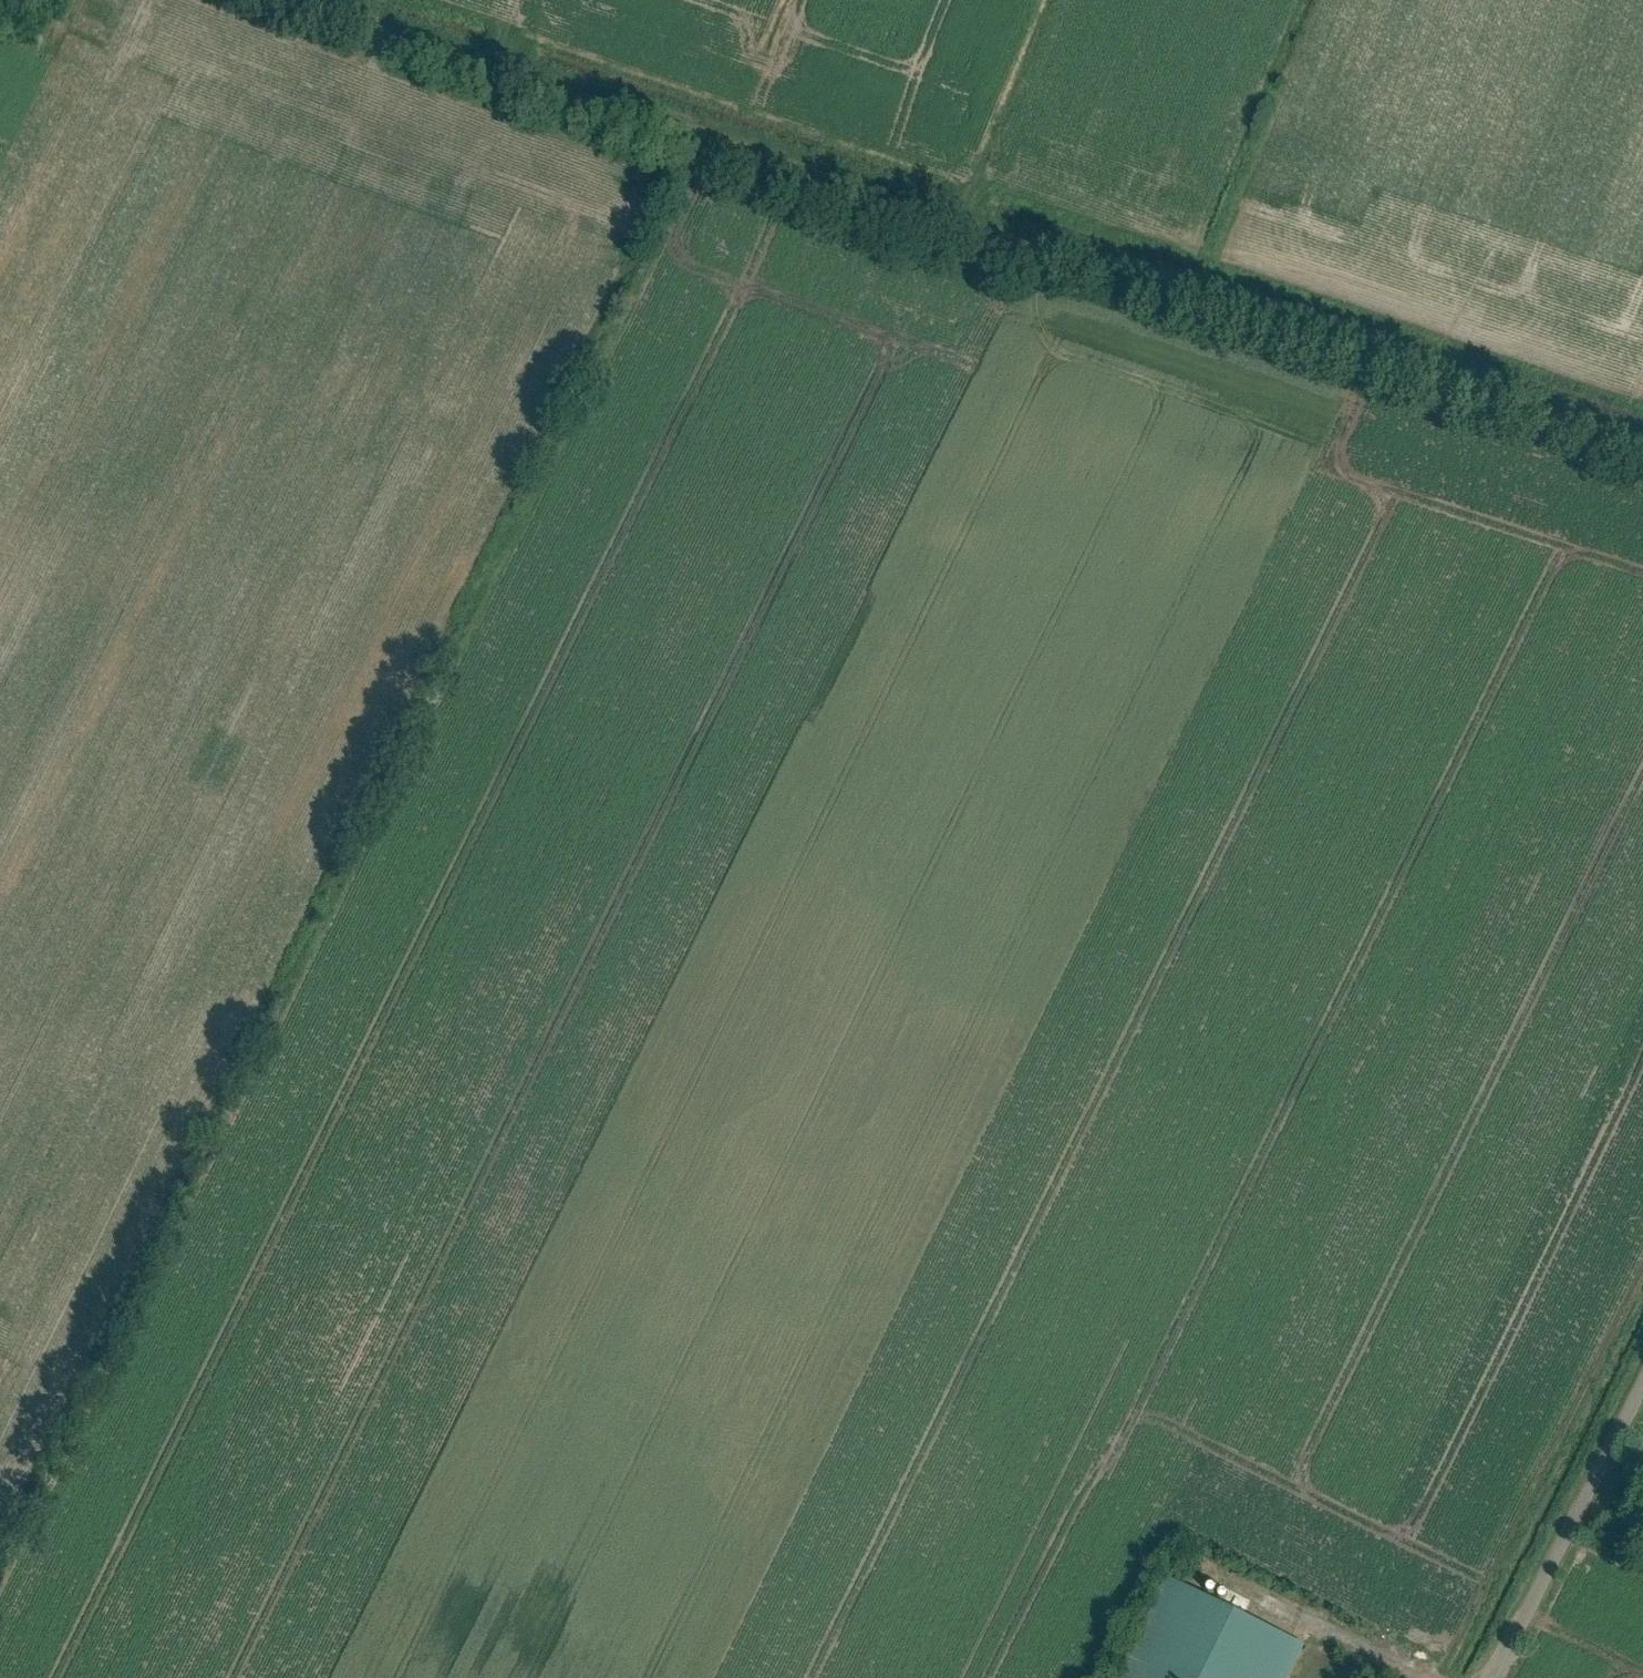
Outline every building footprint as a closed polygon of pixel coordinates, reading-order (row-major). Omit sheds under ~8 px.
[(1111,1677),(1282,1677),(1298,1643),(1159,1577),(1111,1677)]
